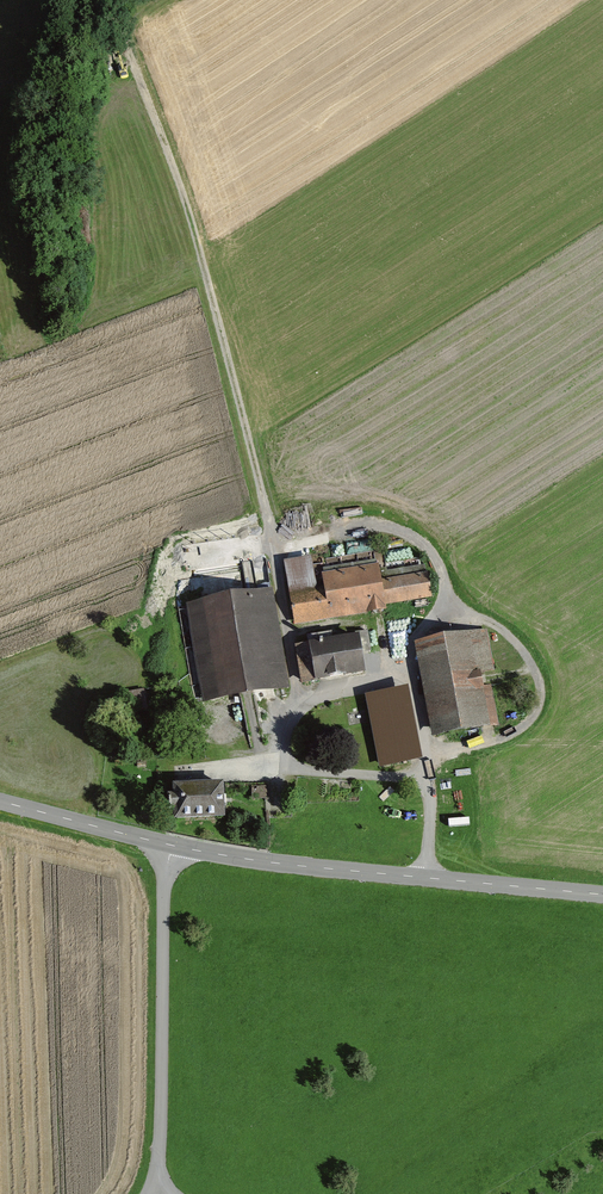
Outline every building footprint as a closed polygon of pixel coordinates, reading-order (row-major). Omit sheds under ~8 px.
[(312,558),(285,562),(296,628),(391,612),(390,607),(435,600),(430,572),(384,580),(381,564),(325,573),(327,588),(318,590),(312,558)] [(273,590),(188,604),(205,702),(289,688),(273,590)] [(490,632),(416,644),(432,738),(502,727),(495,685),(485,687),(483,675),(496,672),(490,632)] [(363,638),(296,647),(301,684),(368,675),(363,638)] [(226,785),(175,786),(176,823),(227,822),(226,785)]
